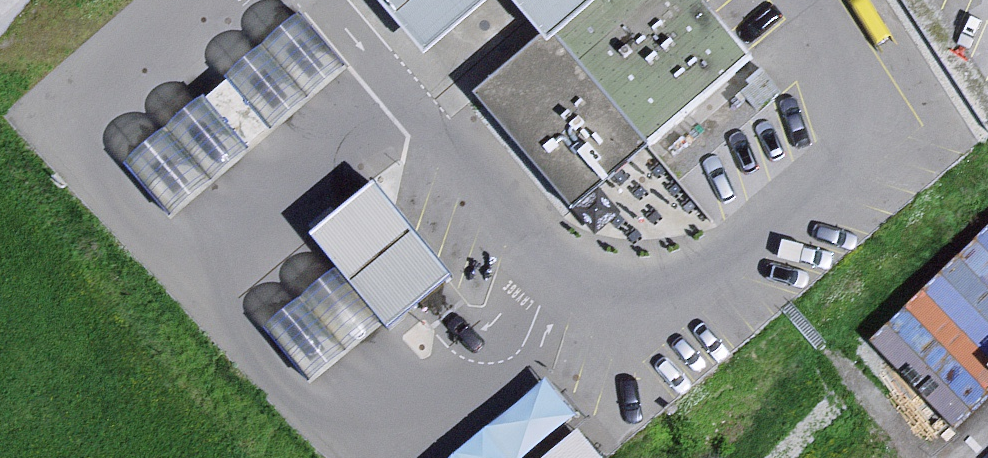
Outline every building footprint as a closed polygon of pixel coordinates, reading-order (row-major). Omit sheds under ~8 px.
[(415,71),(493,5),(535,55),(470,110),(568,221),(745,70),(689,0),(361,0),(415,71)] [(297,4),(144,157),(193,205),(346,53),(297,4)] [(396,317),(458,266),(378,171),(317,222),(396,317)] [(873,335),(950,417),(987,382),(987,227),(873,335)] [(272,316),(316,372),(388,315),(345,259),(272,316)] [(443,457),(519,457),(580,404),(546,366),(443,457)] [(766,450),(774,457),(794,457),(854,402),(836,384),(766,450)] [(610,453),(580,416),(532,454),(535,457),(604,457),(610,453)]
